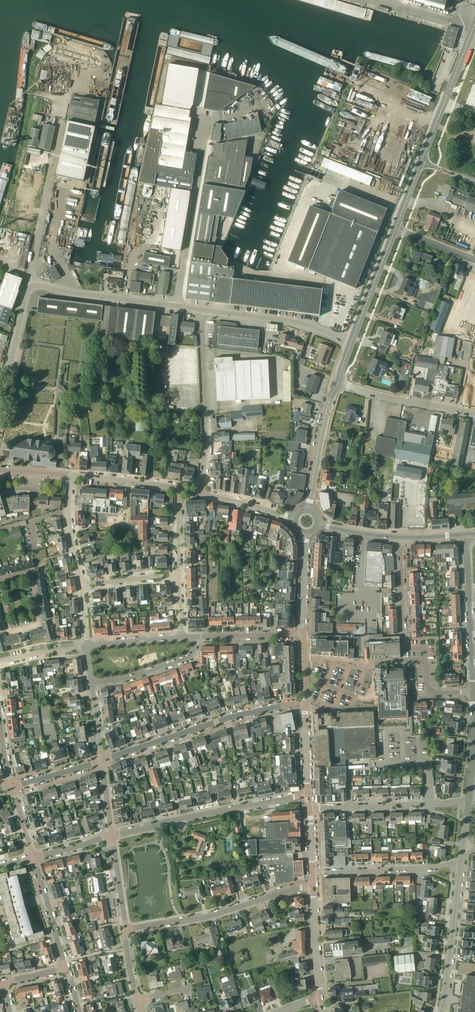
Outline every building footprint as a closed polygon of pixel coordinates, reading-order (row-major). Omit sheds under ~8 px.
[(451,13),(454,1),(450,0),(407,0),(451,13)] [(452,49),(457,33),(458,29),(448,26),(442,46),(452,49)] [(189,111),(192,111),(200,72),(169,64),(160,105),(160,106),(189,111)] [(244,83),(209,74),(208,81),(203,109),(218,112),(224,108),(225,108),(237,99),(255,87),(244,83)] [(464,103),(474,107),(474,85),(472,84),(464,103)] [(426,105),(429,95),(415,90),(412,100),(426,105)] [(67,120),(94,126),(100,101),(72,95),(67,120)] [(189,111),(160,106),(160,105),(157,105),(156,106),(155,106),(150,129),(140,183),(171,188),(191,192),(197,154),(185,152),(191,118),(189,118),(190,111),(189,111)] [(361,109),(358,119),(370,122),(373,112),(361,109)] [(222,124),(214,123),(211,140),(220,142),(262,133),(258,117),(250,119),(243,121),(243,118),(233,120),(234,123),(224,125),(222,125),(222,124)] [(96,128),(67,121),(55,175),(84,181),(96,128)] [(56,126),(44,124),(39,148),(50,151),(56,126)] [(35,148),(39,130),(31,128),(27,146),(35,148)] [(388,131),(380,153),(394,158),(402,136),(388,131)] [(253,158),(245,157),(247,140),(229,142),(220,144),(215,143),(213,157),(208,156),(204,181),(245,187),(250,173),(253,158)] [(361,142),(345,149),(348,154),(363,146),(361,142)] [(373,177),(324,158),(323,160),(321,159),(319,165),(321,166),(369,186),(373,177)] [(190,262),(186,299),(319,315),(319,316),(323,289),(322,289),(322,290),(287,285),(233,279),(234,268),(214,265),(211,265),(218,222),(222,223),(223,217),(234,219),(245,192),(203,185),(194,242),(194,243),(193,242),(193,243),(194,243),(190,262)] [(456,188),(451,186),(450,189),(445,201),(474,213),(474,195),(456,188)] [(171,188),(161,248),(181,251),(191,192),(171,188)] [(387,209),(382,207),(340,190),(330,214),(310,206),(288,262),(307,269),(355,289),(387,209)] [(441,217),(434,214),(429,212),(427,217),(429,218),(424,230),(434,233),(439,222),(441,217)] [(14,245),(25,247),(28,234),(16,232),(14,245)] [(430,262),(430,261),(432,257),(418,251),(419,250),(415,249),(411,260),(411,261),(410,261),(412,262),(418,264),(420,258),(430,262)] [(171,258),(145,253),(143,263),(152,265),(159,266),(169,268),(171,258)] [(464,278),(465,277),(466,272),(462,270),(463,267),(455,264),(451,273),(464,278)] [(47,270),(54,281),(61,277),(53,266),(47,270)] [(150,286),(151,281),(152,273),(138,272),(132,271),(129,293),(143,294),(144,285),(150,286)] [(168,280),(169,273),(161,271),(161,274),(159,274),(158,282),(168,283),(169,280),(168,280)] [(23,279),(6,273),(2,284),(0,284),(0,322),(7,324),(19,290),(18,290),(23,279)] [(120,289),(121,280),(106,278),(105,287),(120,289)] [(412,281),(409,280),(404,278),(399,290),(407,293),(406,296),(410,297),(414,289),(410,287),(412,281)] [(168,283),(158,282),(156,282),(154,293),(166,295),(167,288),(168,288),(168,283)] [(101,321),(103,306),(88,304),(83,304),(83,303),(83,304),(78,303),(63,301),(59,301),(59,300),(58,300),(58,301),(55,300),(53,300),(54,300),(44,298),(44,299),(42,298),(39,300),(38,308),(37,313),(101,321)] [(439,333),(450,304),(440,301),(429,329),(439,333)] [(406,310),(401,308),(393,305),(389,316),(397,319),(398,315),(399,315),(399,314),(401,308),(405,310),(406,310)] [(156,312),(130,309),(103,306),(101,321),(99,337),(126,340),(138,341),(138,338),(152,340),(156,312)] [(178,321),(178,315),(172,314),(171,316),(171,321),(170,327),(168,344),(175,345),(176,331),(177,331),(178,321)] [(170,327),(171,321),(166,320),(166,316),(161,315),(160,326),(170,327)] [(178,321),(177,331),(193,333),(193,336),(194,329),(193,329),(194,323),(183,322),(183,320),(184,320),(184,316),(178,315),(178,321)] [(260,354),(261,343),(258,343),(260,331),(237,328),(237,326),(235,324),(217,322),(215,324),(214,339),(213,339),(212,349),(260,354)] [(278,325),(266,324),(266,332),(278,333),(278,325)] [(393,335),(388,333),(383,331),(381,336),(383,337),(377,351),(385,354),(388,347),(389,347),(393,335)] [(292,336),(290,335),(281,334),(278,344),(296,348),(296,350),(303,351),(304,343),(298,342),(298,340),(291,339),(292,336)] [(433,387),(443,337),(437,336),(433,355),(430,354),(430,355),(423,354),(422,357),(419,356),(419,357),(415,357),(414,362),(418,363),(417,367),(426,368),(424,380),(416,379),(414,390),(428,393),(429,386),(433,387)] [(455,386),(447,384),(448,381),(446,381),(448,366),(443,365),(445,357),(451,359),(455,339),(443,337),(433,387),(432,393),(438,394),(439,392),(445,393),(445,396),(457,398),(458,389),(454,388),(455,386)] [(323,365),(325,366),(332,348),(320,343),(316,354),(318,355),(315,354),(313,361),(315,362),(322,365),(323,365)] [(216,372),(217,401),(269,399),(268,360),(232,362),(232,357),(214,358),(215,372),(216,372)] [(306,360),(300,358),(298,364),(304,366),(306,360)] [(385,371),(388,364),(373,358),(373,359),(370,367),(367,372),(378,377),(381,370),(385,371)] [(320,378),(316,376),(311,375),(310,378),(309,378),(306,387),(307,387),(305,392),(315,395),(320,378)] [(311,405),(307,404),(302,403),(301,408),(300,412),(302,412),(300,419),(303,420),(304,418),(310,419),(311,414),(309,414),(311,405)] [(263,417),(262,405),(241,407),(242,412),(242,415),(243,415),(243,419),(263,417)] [(348,406),(346,413),(345,415),(344,415),(343,416),(342,417),(341,418),(341,419),(342,420),(343,421),(344,421),(345,421),(352,423),(354,424),(355,419),(357,419),(357,418),(358,417),(357,416),(356,415),(355,415),(357,408),(348,406)] [(232,427),(231,422),(230,413),(223,414),(223,418),(213,419),(214,429),(220,428),(232,427)] [(395,439),(399,420),(386,418),(383,437),(377,436),(373,454),(394,458),(395,439)] [(448,435),(453,436),(455,424),(452,424),(453,420),(449,419),(449,421),(442,419),(440,428),(440,429),(449,430),(448,435)] [(428,435),(405,431),(407,422),(399,420),(395,439),(394,458),(428,464),(434,433),(428,432),(428,435)] [(469,424),(460,422),(457,437),(453,436),(451,448),(433,445),(429,463),(461,468),(470,423),(469,424)] [(309,431),(304,430),(297,429),(295,439),(297,439),(296,442),(306,444),(307,440),(306,440),(307,431),(308,431),(309,431)] [(213,442),(218,442),(222,442),(231,441),(242,441),(242,440),(255,440),(255,433),(238,433),(238,434),(229,434),(229,433),(226,433),(226,432),(214,433),(214,438),(213,438),(213,442)] [(53,448),(54,443),(28,439),(27,441),(24,441),(24,440),(23,440),(23,441),(20,440),(16,440),(16,439),(16,440),(13,439),(12,439),(12,441),(12,444),(6,443),(5,450),(10,451),(9,459),(12,460),(13,460),(14,456),(17,457),(18,457),(21,457),(21,458),(22,458),(22,457),(25,458),(25,460),(28,461),(32,461),(32,464),(46,466),(56,467),(57,462),(51,461),(51,458),(52,458),(53,458),(54,457),(54,456),(55,455),(55,454),(55,453),(55,452),(55,451),(54,450),(54,449),(53,448)] [(231,453),(231,441),(222,442),(222,472),(224,472),(223,479),(216,479),(216,489),(221,490),(220,491),(230,492),(231,469),(231,459),(231,453)] [(297,450),(298,447),(294,447),(294,441),(287,441),(287,448),(297,450)] [(80,452),(81,443),(69,442),(68,451),(80,452)] [(343,444),(340,444),(335,443),(332,460),(340,462),(341,457),(340,457),(343,444)] [(149,476),(152,455),(140,453),(141,445),(125,444),(122,473),(131,474),(133,458),(142,460),(140,475),(149,476)] [(107,462),(103,462),(102,457),(99,458),(97,446),(90,447),(92,466),(92,471),(106,472),(107,462)] [(297,453),(297,450),(287,448),(286,452),(292,453),(290,467),(301,468),(302,458),(303,458),(304,454),(297,453)] [(87,471),(88,461),(87,461),(87,457),(87,452),(80,452),(80,457),(79,470),(87,471)] [(118,473),(119,464),(116,464),(117,456),(107,455),(107,462),(106,472),(118,473)] [(221,455),(219,455),(214,455),(214,461),(210,462),(211,475),(221,474),(221,465),(221,455)] [(174,477),(176,464),(173,463),(172,468),(169,468),(168,476),(174,477)] [(174,477),(180,478),(181,471),(183,472),(184,464),(179,463),(178,464),(176,464),(174,477)] [(396,466),(396,476),(421,477),(422,467),(396,466)] [(193,473),(194,468),(184,467),(183,472),(186,472),(184,479),(188,480),(191,481),(191,480),(192,480),(193,473)] [(240,494),(243,468),(238,468),(238,469),(231,469),(230,492),(230,493),(240,494)] [(243,469),(243,468),(240,494),(248,496),(250,484),(256,485),(258,476),(254,475),(255,470),(243,469)] [(322,480),(326,481),(325,483),(326,484),(326,485),(334,487),(335,481),(330,480),(331,474),(329,474),(330,471),(323,470),(323,473),(322,480)] [(290,473),(289,476),(285,492),(285,494),(284,494),(281,504),(287,506),(290,506),(291,506),(292,506),(294,505),(296,504),(297,504),(298,503),(300,501),(301,500),(301,499),(302,498),(302,497),(303,496),(303,495),(303,494),(303,493),(306,475),(290,473)] [(266,481),(258,479),(254,497),(262,499),(266,481)] [(284,494),(281,493),(282,490),(276,489),(276,488),(277,488),(279,486),(283,487),(283,485),(278,484),(274,485),(273,488),(270,500),(269,501),(281,504),(284,494)] [(93,506),(93,501),(94,489),(85,488),(85,490),(80,490),(79,498),(80,498),(79,500),(78,500),(78,503),(79,503),(79,505),(79,508),(86,508),(86,505),(93,506)] [(106,499),(107,492),(107,490),(94,489),(93,501),(93,506),(92,515),(95,515),(95,512),(116,514),(116,507),(109,507),(110,500),(106,499)] [(116,498),(117,490),(111,489),(110,493),(107,492),(106,499),(110,500),(110,498),(116,498)] [(150,491),(141,490),(132,489),(131,494),(131,526),(138,525),(138,540),(148,540),(148,533),(148,529),(148,526),(148,525),(148,519),(148,515),(136,515),(135,506),(137,505),(137,499),(148,501),(148,500),(149,492),(150,491)] [(123,493),(123,490),(117,490),(116,498),(116,501),(123,502),(123,508),(127,508),(127,494),(123,493)] [(148,501),(148,502),(151,502),(163,504),(165,495),(156,494),(157,493),(149,492),(148,500),(148,501)] [(328,493),(320,492),(319,492),(319,495),(321,508),(320,508),(322,512),(330,508),(328,493)] [(0,493),(0,517),(3,516),(8,515),(10,514),(12,514),(14,513),(16,513),(18,513),(20,512),(22,512),(24,512),(26,512),(29,512),(30,506),(30,495),(27,495),(24,495),(22,496),(19,496),(17,496),(14,496),(12,497),(9,497),(7,498),(4,498),(2,499),(0,493)] [(474,509),(474,493),(447,495),(448,514),(455,514),(455,516),(462,515),(461,510),(474,509)] [(361,510),(368,511),(369,496),(362,495),(360,510),(361,510)] [(48,497),(48,496),(38,496),(38,499),(30,499),(30,506),(33,506),(33,505),(48,505),(48,504),(55,504),(54,513),(60,511),(60,505),(61,505),(61,498),(48,497)] [(333,520),(334,515),(335,509),(334,509),(336,500),(333,499),(330,508),(322,512),(333,520)] [(204,522),(206,522),(206,503),(206,501),(186,501),(186,508),(187,515),(187,514),(192,514),(192,517),(203,517),(204,522)] [(400,504),(395,504),(395,501),(391,501),(391,504),(389,528),(399,528),(399,523),(400,504)] [(386,530),(388,503),(384,503),(384,504),(379,504),(378,512),(379,512),(377,528),(377,529),(386,530)] [(229,507),(218,505),(217,510),(217,520),(222,520),(222,518),(228,518),(229,507)] [(357,514),(356,514),(357,508),(352,507),(348,524),(355,526),(357,517),(355,517),(355,516),(357,516),(357,514)] [(75,512),(75,519),(84,519),(84,511),(86,511),(86,508),(79,508),(79,512),(75,512)] [(242,511),(234,510),(233,522),(229,522),(228,529),(229,530),(240,531),(242,511)] [(378,512),(368,511),(361,510),(359,527),(366,528),(368,520),(375,521),(374,528),(377,528),(379,512),(378,512)] [(455,514),(448,514),(449,519),(443,519),(442,512),(439,512),(440,519),(441,530),(449,530),(449,527),(456,526),(455,516),(455,514)] [(251,514),(247,514),(244,513),(242,529),(246,530),(247,525),(249,526),(251,514)] [(441,530),(440,519),(437,520),(437,517),(430,517),(432,531),(441,530)] [(265,534),(269,520),(261,518),(259,525),(259,526),(257,532),(264,534),(265,534)] [(76,526),(79,526),(79,529),(86,528),(85,526),(86,526),(86,519),(84,519),(75,519),(76,526)] [(27,525),(26,520),(0,527),(0,532),(27,525)] [(55,531),(62,529),(60,521),(53,523),(55,531)] [(276,540),(281,523),(272,521),(269,531),(270,531),(268,537),(266,544),(271,546),(271,545),(276,546),(276,550),(276,542),(276,540)] [(187,533),(194,533),(194,526),(198,526),(198,522),(199,522),(188,522),(188,525),(186,525),(187,533)] [(287,539),(295,537),(290,529),(281,523),(276,540),(276,542),(276,550),(282,550),(282,545),(282,541),(287,539)] [(7,541),(22,537),(20,528),(4,532),(7,541)] [(155,530),(155,529),(148,529),(148,533),(155,533),(155,534),(157,534),(157,541),(161,541),(167,541),(168,541),(168,538),(167,538),(167,534),(164,534),(164,532),(159,532),(159,530),(155,530)] [(66,543),(65,536),(62,536),(61,533),(50,536),(52,545),(58,544),(66,543)] [(82,544),(91,542),(89,539),(93,538),(92,533),(85,535),(85,536),(81,537),(82,544)] [(329,544),(330,536),(317,535),(316,537),(315,543),(329,544)] [(336,552),(336,537),(330,536),(329,544),(328,553),(327,561),(327,562),(340,564),(341,553),(336,552)] [(190,548),(196,548),(196,544),(194,544),(194,537),(187,537),(187,545),(190,545),(190,548)] [(276,555),(276,557),(276,558),(281,559),(287,559),(288,547),(288,546),(297,546),(295,537),(287,539),(282,541),(282,545),(282,550),(283,550),(282,555),(279,555),(276,555)] [(345,538),(344,548),(343,556),(346,557),(346,559),(344,559),(344,561),(349,562),(349,559),(352,560),(352,557),(353,557),(354,555),(353,555),(354,547),(353,547),(354,539),(345,538)] [(66,550),(67,549),(66,543),(58,544),(60,554),(66,553),(66,550)] [(315,552),(328,553),(329,544),(315,543),(315,552)] [(380,545),(380,544),(367,543),(364,583),(382,584),(382,571),(382,553),(382,545),(380,545)] [(446,567),(458,566),(457,548),(454,544),(453,545),(445,545),(446,567)] [(382,545),(382,553),(383,553),(387,554),(387,556),(383,556),(382,553),(382,571),(385,571),(391,571),(394,571),(393,556),(392,556),(392,554),(391,554),(392,546),(384,545),(382,545)] [(441,567),(446,567),(445,545),(436,545),(437,572),(441,572),(441,567)] [(287,559),(297,559),(297,546),(288,546),(288,547),(287,559)] [(167,547),(162,547),(159,547),(158,547),(158,550),(159,550),(159,551),(155,551),(155,554),(159,554),(159,555),(163,555),(163,554),(167,554),(167,550),(168,550),(168,548),(167,547)] [(187,557),(195,557),(195,551),(196,551),(196,548),(190,548),(190,551),(187,551),(187,557)] [(87,559),(93,557),(92,554),(96,553),(95,549),(88,551),(88,552),(85,553),(87,559)] [(132,563),(130,552),(130,549),(125,550),(126,558),(124,559),(123,559),(120,559),(120,567),(122,567),(122,571),(126,571),(128,571),(129,570),(128,563),(132,563)] [(314,560),(327,561),(328,553),(315,552),(314,560)] [(61,556),(62,560),(59,561),(60,567),(64,566),(71,565),(69,558),(66,559),(66,555),(61,556)] [(145,569),(144,560),(140,560),(140,555),(132,556),(133,565),(137,564),(137,570),(145,569)] [(287,559),(281,559),(276,558),(275,570),(283,571),(288,571),(296,572),(297,563),(287,562),(287,559)] [(26,562),(28,569),(34,567),(32,560),(26,562)] [(116,572),(116,567),(115,560),(111,561),(111,564),(108,564),(108,561),(105,561),(105,565),(105,568),(108,567),(109,572),(110,572),(110,573),(112,573),(112,572),(116,572)] [(327,570),(327,562),(327,561),(314,560),(314,569),(327,570)] [(66,573),(73,572),(71,565),(64,566),(65,570),(57,572),(58,579),(59,578),(59,579),(67,577),(66,573)] [(195,575),(207,575),(206,566),(200,566),(200,572),(195,572),(195,575)] [(326,580),(327,570),(314,569),(313,579),(326,580)] [(450,579),(458,579),(458,572),(457,572),(457,569),(451,569),(451,572),(450,572),(450,579)] [(296,578),(296,572),(288,571),(283,571),(282,581),(294,583),(295,578),(296,578)] [(387,576),(387,582),(394,582),(394,575),(391,575),(391,571),(385,571),(385,576),(387,576)] [(74,579),(67,580),(67,577),(59,579),(59,583),(66,581),(67,586),(71,585),(71,587),(75,586),(74,579)] [(313,590),(325,591),(326,580),(313,579),(313,590)] [(452,589),(453,589),(458,589),(458,586),(459,586),(458,579),(450,579),(447,579),(447,586),(452,586),(452,589)] [(295,587),(294,587),(294,583),(282,581),(277,581),(277,584),(279,584),(279,586),(283,586),(283,589),(286,589),(286,593),(295,594),(295,587)] [(391,593),(391,588),(395,588),(394,582),(387,582),(388,588),(382,588),(382,593),(391,593)] [(72,593),(76,592),(75,586),(71,587),(71,585),(67,586),(67,587),(64,587),(64,592),(65,595),(59,595),(60,598),(63,597),(70,597),(69,594),(72,594),(72,593)] [(161,592),(161,595),(171,594),(171,589),(169,589),(169,585),(164,585),(164,586),(160,586),(160,592),(161,592)] [(148,596),(148,591),(147,591),(146,587),(143,588),(142,587),(141,587),(140,588),(139,588),(140,597),(144,596),(144,600),(148,599),(148,596)] [(134,601),(133,589),(130,589),(129,589),(128,589),(127,589),(126,589),(127,592),(123,592),(124,598),(131,597),(131,601),(134,601)] [(114,596),(111,597),(111,601),(112,605),(115,604),(115,603),(121,602),(120,593),(120,590),(113,591),(114,596)] [(329,591),(325,591),(313,590),(312,598),(329,599),(329,591)] [(101,594),(104,594),(103,591),(96,591),(96,592),(92,593),(93,599),(101,598),(101,594)] [(451,602),(459,602),(459,594),(458,594),(458,592),(451,592),(451,595),(451,602)] [(295,594),(286,593),(279,593),(279,604),(294,604),(295,594)] [(395,596),(392,597),(391,593),(382,593),(382,597),(388,597),(388,603),(396,603),(395,596)] [(77,600),(72,600),(70,601),(70,597),(63,597),(63,598),(64,598),(64,601),(66,601),(67,605),(65,605),(66,607),(70,607),(78,607),(77,600)] [(329,602),(329,599),(312,598),(311,606),(319,607),(320,601),(329,602)] [(165,610),(165,606),(169,606),(169,605),(172,605),(172,599),(165,599),(165,603),(161,603),(161,606),(158,607),(158,610),(165,610)] [(199,608),(202,608),(207,608),(206,599),(198,599),(199,608)] [(294,610),(294,604),(279,604),(275,603),(275,604),(275,609),(275,608),(275,618),(275,620),(274,627),(281,627),(281,626),(285,627),(293,627),(294,610)] [(106,605),(105,605),(101,605),(97,606),(97,607),(93,607),(94,610),(93,611),(93,613),(94,613),(100,613),(100,615),(105,614),(105,609),(106,609),(106,605)] [(388,616),(396,615),(396,609),(393,609),(393,605),(387,605),(387,610),(388,610),(388,616)] [(71,614),(78,613),(78,607),(70,607),(70,610),(65,610),(65,618),(66,618),(72,618),(71,614)] [(326,613),(316,613),(311,612),(311,632),(318,632),(333,632),(333,630),(356,630),(356,627),(362,627),(362,624),(334,624),(334,619),(333,619),(333,618),(326,618),(326,613)] [(174,625),(173,619),(173,616),(167,617),(167,621),(169,621),(170,623),(163,623),(164,631),(170,631),(170,625),(174,625)] [(450,626),(459,626),(459,623),(460,623),(460,616),(449,616),(449,623),(450,623),(450,626)] [(56,619),(55,617),(52,618),(52,620),(42,622),(44,628),(46,636),(54,634),(53,632),(52,625),(56,624),(56,619)] [(139,633),(138,625),(134,625),(133,618),(130,619),(131,629),(132,629),(132,634),(139,633)] [(197,628),(196,622),(196,618),(188,618),(188,628),(197,628)] [(205,628),(205,623),(204,618),(200,618),(200,622),(200,621),(197,621),(197,622),(196,622),(197,628),(205,628)] [(68,637),(67,628),(60,629),(59,619),(56,619),(56,624),(57,631),(57,633),(57,635),(61,635),(61,637),(68,637)] [(120,635),(120,626),(119,624),(114,624),(114,621),(112,621),(113,622),(111,622),(112,631),(113,631),(114,635),(120,635)] [(102,637),(101,628),(96,629),(96,622),(93,622),(94,633),(95,633),(95,637),(102,637)] [(39,637),(46,636),(44,628),(37,630),(39,637)] [(453,639),(461,639),(461,632),(460,632),(459,629),(454,629),(454,632),(453,632),(453,639)] [(32,639),(39,637),(37,630),(30,632),(32,639)] [(29,640),(32,639),(30,632),(27,632),(27,634),(21,635),(23,642),(29,640)] [(19,636),(19,634),(18,634),(19,636),(7,639),(7,642),(8,645),(21,642),(23,642),(21,635),(19,636)] [(365,659),(369,659),(376,659),(375,636),(382,636),(382,634),(369,635),(365,635),(365,636),(360,636),(360,637),(349,637),(349,646),(348,646),(348,654),(348,657),(348,658),(353,659),(357,659),(360,659),(361,659),(365,659)] [(345,657),(348,657),(348,654),(348,646),(348,636),(313,636),(313,640),(311,640),(311,646),(311,649),(311,655),(317,655),(317,654),(318,654),(318,655),(323,655),(323,656),(326,656),(335,656),(335,657),(337,657),(340,657),(345,657)] [(382,637),(382,636),(375,636),(376,659),(380,659),(385,658),(396,658),(400,658),(400,650),(400,641),(399,641),(399,636),(382,637)] [(453,646),(461,646),(461,639),(453,639),(449,639),(449,643),(446,643),(446,647),(453,646)] [(8,645),(7,642),(0,644),(0,653),(7,651),(6,646),(8,645)] [(293,645),(286,646),(286,643),(271,643),(272,656),(293,655),(294,655),(293,645)] [(265,653),(265,650),(265,645),(258,645),(258,649),(256,649),(256,653),(257,653),(257,658),(256,658),(256,662),(261,662),(261,653),(265,653)] [(240,659),(246,659),(246,654),(246,646),(239,646),(239,653),(236,653),(236,661),(240,660),(240,659)] [(216,651),(214,652),(214,647),(208,647),(208,655),(213,655),(213,660),(215,660),(216,660),(216,651)] [(454,663),(456,663),(461,663),(461,660),(462,660),(462,653),(453,653),(453,661),(454,661),(454,663)] [(279,659),(279,665),(294,664),(293,655),(272,656),(272,659),(279,659)] [(73,666),(81,665),(80,658),(66,660),(66,661),(62,661),(63,668),(67,668),(66,664),(73,663),(73,666)] [(52,668),(53,668),(52,660),(45,661),(45,668),(43,669),(43,673),(44,676),(48,675),(47,672),(49,672),(53,672),(52,668)] [(60,667),(59,665),(59,660),(52,660),(53,668),(56,668),(56,671),(60,671),(60,673),(63,673),(62,667),(60,667)] [(193,668),(204,665),(200,663),(192,666),(191,663),(185,665),(187,673),(194,671),(193,668)] [(268,669),(269,672),(268,672),(269,674),(294,673),(294,664),(279,665),(268,665),(268,669)] [(80,673),(82,673),(81,665),(73,666),(74,670),(69,670),(70,674),(63,674),(63,678),(81,676),(80,673)] [(184,674),(187,673),(185,665),(179,668),(183,682),(186,681),(184,674)] [(40,667),(33,667),(34,674),(38,674),(38,678),(41,678),(41,681),(44,680),(44,676),(43,673),(40,673),(40,667)] [(380,705),(378,705),(378,706),(378,719),(408,718),(406,684),(404,684),(404,681),(406,681),(406,671),(406,668),(385,669),(385,668),(376,669),(376,675),(375,675),(375,681),(376,681),(377,692),(379,692),(378,692),(377,694),(377,695),(378,696),(379,697),(380,705)] [(29,679),(29,678),(28,673),(27,673),(26,669),(20,670),(21,677),(20,677),(21,682),(25,681),(26,687),(25,687),(25,692),(32,691),(31,678),(29,679)] [(178,676),(178,674),(176,669),(170,671),(171,675),(170,675),(171,679),(172,679),(176,678),(178,685),(181,684),(179,677),(178,676)] [(166,681),(172,679),(171,679),(170,675),(171,675),(170,671),(164,674),(166,681)] [(451,685),(451,676),(444,677),(444,671),(443,671),(441,671),(441,684),(444,684),(444,685),(451,685)] [(15,681),(14,677),(14,672),(7,673),(8,682),(7,682),(7,687),(6,687),(7,691),(13,690),(13,686),(18,685),(17,681),(15,681)] [(271,686),(271,683),(268,672),(259,674),(261,684),(261,688),(264,700),(271,699),(269,691),(268,691),(267,687),(271,686)] [(294,682),(294,673),(269,674),(271,683),(294,682)] [(160,683),(166,681),(164,674),(157,676),(158,679),(159,679),(160,683)] [(463,683),(463,677),(461,677),(459,677),(459,676),(455,676),(455,674),(451,674),(451,676),(451,685),(459,684),(459,683),(463,683)] [(156,684),(160,683),(159,679),(158,679),(157,676),(151,678),(156,692),(159,691),(156,684)] [(81,679),(76,679),(74,680),(73,677),(66,678),(67,684),(74,683),(74,686),(82,685),(81,679)] [(150,684),(148,679),(148,678),(142,680),(143,683),(142,684),(143,687),(148,686),(150,693),(153,692),(151,685),(150,684)] [(137,696),(140,695),(139,692),(138,689),(136,682),(128,684),(130,688),(131,687),(132,691),(136,690),(137,696)] [(261,688),(261,684),(255,685),(254,682),(251,682),(252,690),(256,689),(258,702),(259,702),(262,702),(261,701),(264,700),(261,688)] [(282,694),(295,694),(295,682),(294,682),(271,683),(271,686),(272,691),(278,690),(277,689),(282,689),(282,694)] [(129,692),(132,691),(131,687),(130,688),(128,684),(123,686),(125,693),(124,694),(125,700),(128,699),(127,695),(129,695),(129,692)] [(71,694),(78,693),(83,692),(82,685),(74,686),(75,690),(71,690),(71,694)] [(248,702),(247,697),(245,685),(238,686),(238,687),(241,703),(248,702)] [(108,690),(111,690),(111,687),(104,688),(104,689),(101,689),(101,692),(101,693),(101,695),(102,695),(102,696),(109,695),(108,690)] [(235,705),(241,703),(238,687),(235,688),(236,696),(233,697),(235,705)] [(235,705),(233,697),(231,698),(230,692),(226,693),(227,698),(224,699),(225,706),(228,705),(229,706),(235,705)] [(8,706),(15,705),(15,699),(16,699),(15,694),(7,695),(8,699),(7,700),(8,706)] [(215,702),(212,703),(215,710),(221,708),(216,695),(214,696),(215,699),(214,699),(215,702)] [(83,699),(79,700),(78,700),(77,696),(69,697),(64,698),(65,702),(70,701),(71,707),(84,705),(83,699)] [(194,706),(195,709),(197,716),(203,714),(202,710),(205,709),(201,699),(198,700),(199,704),(194,706)] [(442,707),(442,702),(435,702),(435,700),(430,700),(430,701),(421,702),(421,719),(422,719),(425,719),(429,719),(429,716),(432,716),(431,707),(442,707)] [(209,704),(208,701),(205,702),(209,712),(215,710),(212,703),(209,704)] [(461,706),(455,705),(455,702),(446,701),(446,702),(442,702),(442,707),(452,708),(452,712),(460,713),(461,706)] [(417,719),(421,719),(421,702),(414,702),(411,702),(412,711),(412,716),(417,716),(417,719)] [(73,714),(80,713),(85,712),(84,705),(71,707),(72,707),(73,714)] [(197,716),(195,709),(194,706),(191,707),(188,708),(187,705),(184,706),(186,712),(189,711),(191,718),(197,716)] [(183,713),(186,712),(184,706),(180,707),(181,710),(179,711),(180,714),(177,715),(180,722),(186,720),(183,713)] [(176,710),(170,712),(174,724),(180,722),(177,715),(176,710)] [(369,758),(376,758),(374,730),(373,711),(337,713),(337,714),(331,714),(331,723),(332,735),(314,736),(315,761),(320,760),(320,767),(329,767),(330,767),(337,766),(346,766),(345,759),(346,759),(369,758)] [(292,712),(288,713),(288,712),(287,712),(286,712),(285,713),(285,714),(279,715),(283,732),(286,732),(286,733),(282,734),(290,734),(290,731),(295,730),(292,712)] [(331,723),(331,714),(331,713),(313,714),(314,736),(332,735),(331,723)] [(162,728),(158,716),(157,714),(154,715),(156,721),(153,722),(156,730),(162,728)] [(106,723),(114,722),(113,718),(120,717),(120,718),(125,717),(125,715),(115,716),(106,717),(106,723)] [(168,726),(166,718),(163,719),(161,715),(158,716),(162,728),(168,726)] [(454,725),(453,732),(460,733),(460,732),(461,732),(461,729),(460,729),(461,723),(453,722),(453,719),(450,718),(443,717),(442,722),(450,723),(450,725),(454,725)] [(266,724),(266,723),(265,718),(259,719),(261,727),(261,734),(264,734),(264,730),(271,729),(269,723),(266,724)] [(146,725),(145,725),(144,721),(142,722),(141,719),(138,720),(142,734),(148,732),(146,725)] [(258,734),(261,734),(261,727),(259,719),(253,720),(255,729),(259,728),(260,729),(258,729),(258,734)] [(140,735),(142,734),(138,720),(135,721),(131,722),(133,729),(135,729),(135,731),(131,733),(133,737),(136,736),(137,736),(138,736),(140,736),(140,735)] [(89,731),(89,725),(84,726),(84,722),(77,723),(78,726),(79,729),(80,729),(80,732),(89,731)] [(248,735),(247,730),(246,725),(240,726),(242,737),(248,735)] [(242,737),(240,726),(233,728),(235,740),(242,738),(242,737)] [(15,738),(15,741),(22,740),(21,730),(18,730),(10,731),(11,738),(15,738)] [(231,739),(229,739),(226,730),(218,733),(222,742),(228,740),(230,745),(232,744),(231,739)] [(86,738),(90,737),(89,731),(80,732),(80,733),(75,733),(76,737),(78,737),(78,739),(81,739),(86,739),(86,738)] [(119,736),(118,733),(114,735),(113,731),(105,734),(107,740),(119,736)] [(133,737),(131,733),(131,732),(119,736),(107,740),(110,749),(119,747),(118,746),(134,741),(133,737)] [(221,742),(222,742),(218,733),(211,735),(213,743),(210,744),(212,751),(212,750),(215,760),(219,758),(216,748),(222,745),(221,742)] [(294,744),(294,737),(291,737),(291,734),(290,734),(282,734),(282,740),(286,740),(286,744),(294,744)] [(207,745),(206,742),(204,737),(198,739),(200,747),(204,746),(205,749),(207,748),(208,752),(212,751),(210,744),(207,745)] [(454,739),(449,738),(448,738),(448,741),(449,741),(449,744),(448,744),(447,754),(457,755),(458,750),(456,750),(457,746),(458,746),(453,745),(454,739)] [(200,747),(198,739),(192,742),(195,752),(198,751),(198,749),(200,748),(200,747)] [(89,746),(88,745),(85,746),(84,742),(74,744),(75,749),(76,749),(77,752),(80,752),(81,757),(82,756),(83,757),(86,756),(86,755),(91,754),(90,749),(89,746)] [(188,754),(187,748),(185,744),(179,746),(182,753),(181,753),(182,756),(188,754)] [(294,751),(294,744),(286,744),(286,745),(285,745),(286,748),(286,755),(292,754),(291,751),(294,751)] [(70,758),(68,748),(60,750),(59,746),(54,747),(52,748),(54,752),(47,754),(49,760),(50,763),(50,764),(54,763),(54,764),(67,761),(67,759),(70,758)] [(179,754),(181,753),(182,753),(179,746),(173,748),(177,758),(180,757),(179,754)] [(170,761),(168,755),(166,750),(161,752),(164,763),(170,761)] [(29,757),(27,751),(23,752),(12,755),(16,767),(18,776),(33,771),(30,759),(29,757)] [(164,763),(161,752),(155,754),(155,756),(152,758),(156,768),(156,769),(160,768),(159,765),(163,763),(164,763)] [(48,766),(45,758),(40,760),(40,758),(41,756),(40,754),(38,755),(41,768),(48,766)] [(280,766),(284,765),(295,765),(295,758),(294,759),(294,755),(292,755),(292,754),(286,755),(284,755),(279,755),(280,766)] [(36,770),(41,768),(38,755),(35,755),(36,758),(32,759),(36,770)] [(150,768),(149,765),(148,760),(147,761),(146,757),(140,759),(142,766),(146,765),(147,768),(150,768)] [(142,766),(140,759),(134,761),(135,765),(134,765),(135,768),(133,769),(136,777),(141,776),(139,768),(141,767),(142,766)] [(456,765),(452,765),(449,764),(449,761),(442,760),(441,768),(446,769),(445,773),(455,774),(456,765)] [(128,768),(127,765),(126,761),(120,763),(120,762),(119,763),(122,771),(123,774),(126,773),(129,772),(131,776),(134,775),(132,767),(128,768)] [(119,772),(122,771),(119,763),(111,765),(117,782),(120,781),(120,783),(126,782),(125,779),(122,780),(119,772)] [(296,776),(296,772),(295,765),(284,765),(280,766),(279,766),(280,776),(278,776),(286,776),(293,776),(296,776)] [(338,776),(346,775),(346,766),(337,766),(320,767),(315,767),(315,779),(330,779),(338,778),(338,776)] [(161,785),(156,769),(156,768),(149,770),(155,787),(161,785)] [(89,788),(98,786),(97,782),(95,774),(86,776),(89,788)] [(345,781),(346,781),(346,775),(338,776),(338,778),(330,779),(315,779),(316,788),(318,788),(320,787),(326,787),(327,786),(345,785),(345,781)] [(86,792),(90,791),(89,788),(86,776),(85,776),(85,777),(83,777),(83,778),(79,779),(81,787),(85,786),(86,792)] [(272,792),(270,784),(273,783),(271,776),(268,776),(269,778),(266,778),(267,781),(263,782),(264,786),(265,794),(272,792)] [(296,786),(296,779),(296,776),(293,776),(286,776),(278,776),(278,784),(280,784),(281,787),(296,786)] [(255,782),(254,777),(251,777),(252,779),(253,785),(256,785),(258,795),(265,794),(264,786),(260,787),(259,783),(256,783),(256,782),(255,782)] [(441,778),(441,780),(440,784),(445,784),(444,788),(445,788),(444,793),(451,794),(452,794),(452,793),(451,793),(452,786),(453,787),(454,783),(446,782),(446,781),(444,781),(444,780),(444,778),(441,778)] [(250,786),(253,785),(252,779),(249,780),(249,782),(245,783),(243,783),(244,788),(245,796),(252,795),(250,786)] [(232,795),(231,787),(232,787),(231,780),(227,781),(228,785),(223,786),(226,800),(232,799),(231,795),(232,795)] [(76,790),(77,790),(75,782),(68,784),(71,795),(75,794),(76,797),(81,796),(80,790),(77,791),(76,790)] [(115,794),(123,793),(123,789),(128,788),(126,782),(120,783),(121,786),(115,786),(115,794)] [(223,786),(222,783),(217,784),(217,785),(212,786),(214,793),(217,793),(219,801),(226,800),(223,786)] [(71,796),(71,795),(68,784),(61,786),(65,800),(68,799),(68,797),(71,796)] [(245,796),(244,788),(243,789),(243,788),(241,788),(240,784),(235,785),(238,797),(245,796)] [(391,794),(391,786),(391,784),(387,784),(388,789),(381,789),(382,797),(388,797),(388,794),(391,794)] [(332,793),(346,793),(345,785),(327,786),(326,787),(320,787),(318,788),(316,788),(316,795),(317,795),(332,794),(332,793)] [(420,789),(422,789),(422,785),(410,786),(410,794),(413,794),(413,796),(420,796),(420,789)] [(210,794),(214,793),(212,786),(208,786),(209,792),(207,792),(204,793),(203,791),(206,804),(212,803),(210,794)] [(375,794),(375,797),(382,797),(381,789),(376,789),(376,786),(372,786),(372,789),(372,795),(375,794)] [(394,797),(401,797),(400,786),(391,786),(391,794),(394,794),(394,797)] [(407,794),(410,794),(410,786),(400,786),(401,797),(407,797),(407,794)] [(356,798),(363,798),(362,787),(358,787),(358,790),(353,790),(353,795),(356,795),(356,798)] [(372,795),(372,789),(363,789),(362,787),(363,798),(369,797),(369,795),(372,795)] [(57,796),(58,795),(56,788),(49,790),(51,797),(55,796),(56,800),(59,800),(57,796)] [(51,797),(49,790),(43,792),(47,806),(53,804),(51,797)] [(185,800),(184,797),(178,799),(177,791),(173,792),(175,803),(179,802),(180,809),(186,808),(185,800)] [(199,806),(206,804),(203,791),(193,793),(193,794),(194,794),(195,799),(197,799),(197,802),(198,802),(199,806)] [(184,797),(185,800),(186,808),(193,807),(191,800),(195,799),(194,794),(193,794),(193,793),(190,794),(190,795),(184,797)] [(346,801),(346,796),(346,793),(332,793),(332,794),(317,795),(317,802),(346,801)] [(36,802),(35,799),(34,794),(23,797),(28,812),(33,810),(33,812),(44,808),(44,807),(35,810),(33,804),(35,803),(35,802),(36,802)] [(117,805),(124,804),(123,801),(128,800),(127,794),(122,795),(122,798),(116,799),(117,805)] [(173,811),(172,803),(167,804),(166,802),(168,801),(166,795),(164,795),(164,796),(167,812),(173,811)] [(167,812),(164,796),(161,796),(162,802),(163,802),(164,804),(156,806),(157,809),(159,808),(161,814),(167,812)] [(94,804),(89,804),(89,801),(83,802),(83,806),(83,809),(90,808),(91,812),(99,811),(98,804),(94,805),(94,804)] [(155,817),(154,809),(157,809),(156,806),(155,801),(152,802),(152,805),(149,805),(150,807),(146,808),(149,818),(155,817)] [(149,818),(146,808),(143,808),(143,807),(140,807),(139,805),(136,806),(138,814),(141,813),(142,819),(149,818)] [(37,820),(41,819),(39,812),(45,810),(44,808),(33,812),(34,814),(29,816),(31,822),(37,820)] [(333,813),(319,813),(320,821),(346,820),(345,812),(333,813)] [(409,820),(415,820),(415,812),(409,812),(409,815),(406,815),(406,820),(406,822),(406,823),(409,823),(409,820)] [(372,821),(377,821),(377,813),(371,813),(371,816),(367,816),(368,824),(368,826),(368,833),(372,833),(372,821)] [(387,816),(384,816),(383,813),(377,813),(377,821),(387,821),(387,823),(387,816)] [(393,821),(396,821),(396,813),(390,813),(390,816),(387,816),(387,823),(390,823),(390,821),(393,821)] [(406,815),(402,816),(402,813),(396,813),(396,821),(396,824),(397,824),(397,825),(400,825),(400,823),(401,823),(400,821),(406,820),(406,815)] [(131,814),(118,817),(120,823),(130,821),(129,818),(132,817),(131,814)] [(349,822),(358,822),(358,814),(352,814),(352,817),(349,817),(349,822)] [(368,824),(367,816),(365,816),(364,814),(358,814),(358,822),(358,824),(368,824)] [(443,825),(443,824),(443,822),(444,822),(444,818),(439,817),(439,816),(435,815),(435,817),(432,816),(432,815),(428,815),(428,822),(428,823),(433,823),(433,821),(441,822),(441,825),(440,825),(439,830),(438,830),(438,837),(439,837),(439,838),(447,838),(447,833),(447,831),(448,830),(448,826),(443,825)] [(84,827),(86,826),(87,831),(94,830),(92,822),(99,820),(98,816),(91,817),(90,817),(82,819),(84,827)] [(14,825),(12,820),(12,818),(4,821),(1,822),(3,828),(7,827),(14,825)] [(33,829),(43,826),(42,822),(38,823),(37,821),(41,820),(41,819),(37,820),(31,822),(33,829)] [(329,831),(349,831),(349,830),(346,830),(346,820),(320,821),(320,832),(329,831)] [(300,837),(300,821),(291,822),(275,822),(265,823),(266,839),(276,838),(300,837)] [(72,824),(73,830),(75,837),(82,835),(79,823),(79,822),(72,824)] [(66,831),(68,838),(75,837),(73,830),(72,824),(65,826),(66,831)] [(5,835),(12,833),(16,832),(14,825),(7,827),(8,830),(4,831),(5,835)] [(64,840),(63,835),(61,827),(57,828),(58,833),(55,834),(55,831),(54,831),(57,841),(64,840)] [(57,841),(54,831),(51,832),(51,831),(48,832),(47,830),(44,830),(46,836),(48,836),(50,843),(57,841)] [(207,842),(205,841),(206,836),(193,831),(191,837),(199,841),(196,851),(182,849),(181,855),(199,857),(201,853),(203,853),(204,850),(205,846),(207,842)] [(321,840),(349,839),(349,831),(329,831),(320,832),(321,840)] [(46,844),(44,836),(42,837),(41,834),(35,835),(36,840),(37,840),(39,846),(46,844)] [(276,838),(266,839),(244,840),(246,855),(258,855),(293,853),(301,853),(300,837),(276,838)] [(321,840),(321,849),(342,848),(348,847),(351,847),(351,844),(351,840),(351,839),(349,839),(321,840)] [(8,845),(10,852),(17,851),(16,845),(17,845),(16,840),(10,842),(10,845),(8,845)] [(388,861),(388,859),(392,859),(392,853),(391,851),(391,845),(388,845),(388,850),(381,850),(381,853),(382,861),(388,861)] [(443,847),(435,846),(432,846),(430,846),(430,849),(438,850),(437,856),(444,857),(445,850),(443,849),(443,847)] [(321,849),(321,857),(337,856),(345,856),(348,856),(348,847),(342,848),(321,849)] [(368,860),(372,860),(371,850),(362,851),(362,854),(361,854),(362,862),(368,862),(368,860)] [(382,861),(381,853),(372,853),(372,850),(371,850),(372,860),(375,860),(375,861),(382,861)] [(408,859),(412,859),(412,852),(402,853),(402,861),(408,861),(408,859)] [(422,860),(422,855),(422,852),(415,852),(412,852),(412,859),(415,859),(415,860),(422,860)] [(293,862),(293,853),(258,855),(260,864),(275,863),(276,873),(274,873),(275,885),(276,885),(294,881),(294,879),(293,862)] [(402,861),(402,853),(392,853),(392,859),(395,859),(395,861),(402,861)] [(92,868),(96,867),(101,866),(99,857),(90,859),(90,854),(91,854),(83,855),(84,862),(89,861),(90,868),(92,867),(92,868)] [(355,862),(362,862),(361,854),(351,854),(351,862),(355,862)] [(81,863),(80,860),(79,855),(73,856),(75,864),(81,863)] [(76,868),(75,864),(73,856),(66,858),(68,866),(72,865),(74,876),(78,876),(77,872),(76,868)] [(345,866),(345,861),(345,856),(337,856),(321,857),(322,867),(345,866)] [(64,866),(64,864),(62,859),(56,860),(58,868),(64,866)] [(51,870),(58,868),(56,860),(50,862),(51,870)] [(45,871),(51,870),(50,862),(43,863),(45,871)] [(303,862),(293,862),(294,879),(304,879),(303,862)] [(20,887),(17,875),(27,873),(26,867),(0,874),(0,890),(5,910),(16,945),(27,941),(25,937),(28,936),(29,941),(45,936),(43,930),(33,934),(24,905),(20,887)] [(92,873),(86,874),(86,878),(93,877),(94,885),(90,886),(90,892),(95,891),(95,894),(104,893),(104,890),(102,878),(102,875),(93,876),(92,873)] [(234,886),(234,885),(233,885),(231,875),(223,877),(225,883),(212,886),(214,894),(227,891),(228,894),(235,893),(233,886),(234,886)] [(261,885),(259,880),(257,875),(250,877),(253,885),(255,885),(255,887),(261,885)] [(393,885),(403,885),(403,876),(396,876),(396,879),(393,879),(393,885)] [(413,884),(413,879),(410,879),(410,876),(403,876),(403,885),(403,887),(409,887),(409,892),(410,892),(410,895),(415,895),(415,892),(415,884),(413,884)] [(246,888),(253,885),(250,877),(243,879),(246,888)] [(352,886),(362,886),(362,877),(355,877),(355,880),(352,880),(352,886)] [(372,880),(369,880),(369,877),(362,877),(362,886),(368,886),(369,891),(373,891),(372,880)] [(373,886),(383,885),(382,877),(375,877),(375,880),(372,880),(373,891),(373,886)] [(393,885),(393,879),(390,879),(389,877),(382,877),(383,885),(389,885),(393,885)] [(351,902),(350,883),(350,878),(340,878),(322,878),(323,900),(333,900),(333,903),(344,902),(350,902),(351,902)] [(433,889),(434,883),(429,883),(430,880),(422,879),(421,885),(416,885),(417,892),(420,893),(420,897),(427,898),(428,898),(429,889),(433,889)] [(53,892),(61,890),(60,887),(60,888),(59,887),(64,886),(62,882),(51,886),(53,892)] [(204,897),(203,892),(200,883),(195,884),(195,885),(182,889),(184,896),(197,893),(198,898),(204,897)] [(62,899),(66,898),(69,897),(68,895),(67,895),(65,889),(61,890),(53,892),(55,899),(61,897),(62,899)] [(295,907),(299,906),(304,906),(303,898),(299,899),(299,897),(284,898),(284,904),(289,903),(289,902),(294,902),(295,907)] [(426,905),(436,906),(436,903),(437,903),(437,898),(431,897),(431,898),(428,898),(427,898),(426,905)] [(60,911),(68,908),(66,901),(67,901),(66,898),(62,899),(60,900),(61,903),(58,904),(60,911)] [(90,912),(107,910),(106,900),(96,902),(96,905),(96,906),(89,907),(90,912)] [(468,903),(467,903),(467,909),(468,909),(467,913),(473,914),(474,908),(474,904),(468,903)] [(426,905),(425,914),(435,915),(436,910),(436,906),(426,905)] [(72,917),(80,915),(78,911),(70,914),(68,908),(60,911),(62,917),(65,916),(66,919),(72,917)] [(270,919),(268,914),(267,909),(259,912),(259,915),(262,921),(270,919)] [(100,920),(109,919),(107,910),(90,912),(91,918),(100,916),(100,920)] [(296,921),(299,921),(304,921),(304,914),(301,914),(301,910),(295,910),(290,912),(290,917),(296,917),(296,921)] [(467,913),(466,913),(465,919),(466,919),(466,924),(472,925),(473,918),(474,919),(474,914),(473,914),(467,913)] [(262,921),(259,915),(252,917),(256,930),(264,928),(262,921)] [(341,922),(345,922),(345,919),(345,917),(341,918),(334,919),(334,921),(332,921),(332,915),(323,916),(323,917),(323,918),(323,919),(324,921),(324,920),(325,924),(341,922)] [(66,930),(74,927),(72,920),(73,920),(72,917),(66,919),(67,922),(64,923),(66,930)] [(277,927),(287,927),(286,919),(280,920),(280,922),(276,923),(277,927)] [(243,928),(242,924),(240,920),(235,921),(235,920),(226,923),(229,933),(230,935),(234,934),(235,931),(237,931),(237,930),(243,928)] [(439,927),(428,925),(428,922),(422,921),(421,926),(427,927),(426,932),(430,932),(430,934),(431,934),(431,935),(433,935),(433,934),(438,935),(439,927)] [(218,934),(217,931),(216,926),(206,929),(207,934),(195,938),(196,940),(196,941),(197,944),(209,940),(211,947),(219,945),(215,935),(218,934)] [(73,938),(80,936),(82,935),(81,931),(76,933),(74,927),(66,930),(68,936),(72,935),(73,938)] [(110,938),(110,937),(108,927),(98,929),(100,939),(107,937),(108,939),(110,938)] [(325,930),(326,938),(342,937),(342,935),(347,935),(346,930),(342,930),(342,929),(325,930)] [(299,957),(306,955),(305,930),(297,931),(297,940),(293,940),(293,950),(278,955),(280,962),(285,961),(286,961),(288,960),(294,958),(299,957)] [(472,941),(473,933),(464,931),(463,937),(466,938),(466,941),(472,941)] [(268,937),(270,946),(282,943),(279,933),(272,935),(268,937)] [(73,941),(70,942),(72,949),(82,945),(80,936),(73,938),(73,941)] [(362,944),(390,942),(390,936),(361,938),(362,944)] [(428,939),(428,937),(422,936),(421,939),(423,940),(423,941),(427,941),(426,950),(434,951),(435,944),(437,944),(437,940),(429,939),(428,939)] [(102,948),(113,946),(111,937),(110,937),(110,938),(108,939),(107,937),(100,939),(102,948)] [(179,942),(176,942),(175,937),(167,939),(169,950),(187,947),(185,940),(179,941),(179,942)] [(472,941),(466,941),(463,940),(462,946),(465,946),(465,949),(471,950),(472,941)] [(42,956),(52,952),(50,946),(47,947),(45,941),(35,944),(31,945),(33,951),(40,949),(42,956)] [(158,952),(157,943),(154,941),(148,943),(147,941),(140,942),(141,949),(147,948),(147,953),(148,952),(149,953),(151,951),(153,953),(158,952)] [(336,950),(337,956),(363,953),(362,947),(358,947),(357,941),(333,944),(333,950),(336,950)] [(84,955),(83,953),(82,953),(80,946),(82,946),(82,945),(72,949),(74,955),(78,954),(79,957),(84,955)] [(229,961),(225,948),(217,951),(221,963),(229,961)] [(471,950),(465,949),(462,949),(461,955),(464,955),(464,959),(470,959),(471,950)] [(11,972),(9,964),(12,964),(10,951),(6,952),(7,957),(4,958),(5,964),(1,965),(3,973),(11,972)] [(44,962),(46,962),(47,965),(52,963),(51,960),(55,959),(52,952),(42,956),(44,962)] [(249,960),(247,952),(241,953),(242,957),(244,962),(249,960)] [(435,958),(426,957),(425,961),(414,962),(413,954),(394,956),(395,973),(404,972),(413,971),(415,971),(415,968),(425,967),(425,968),(434,969),(433,969),(434,962),(435,958)] [(376,965),(376,963),(375,956),(363,957),(364,966),(376,965)] [(115,965),(116,964),(115,957),(106,959),(109,973),(117,971),(115,965)] [(23,961),(24,961),(23,958),(13,959),(14,967),(17,967),(18,970),(25,969),(23,961)] [(34,964),(33,959),(33,958),(30,958),(31,960),(24,961),(23,961),(25,969),(32,968),(31,964),(34,964)] [(88,961),(86,961),(85,958),(80,959),(80,962),(77,963),(78,970),(89,967),(88,961)] [(337,980),(351,978),(351,977),(350,967),(349,967),(349,962),(348,962),(347,959),(340,959),(340,963),(335,963),(336,973),(334,973),(334,977),(336,977),(337,980)] [(307,962),(299,963),(299,971),(296,971),(295,971),(296,973),(307,972),(307,962)] [(181,976),(180,971),(183,971),(181,964),(179,965),(174,966),(176,971),(169,973),(171,981),(179,979),(179,976),(181,976)] [(89,967),(78,970),(80,977),(84,976),(84,979),(94,976),(99,975),(98,973),(95,973),(90,974),(89,967)] [(198,982),(203,981),(201,970),(192,972),(194,980),(197,980),(198,982)] [(433,977),(428,976),(423,976),(423,972),(415,971),(415,978),(419,979),(418,985),(423,986),(431,987),(432,987),(431,987),(432,987),(433,984),(432,984),(433,977)] [(163,985),(162,981),(158,982),(156,975),(148,977),(150,988),(163,985)] [(236,987),(234,979),(233,975),(227,977),(228,980),(223,983),(224,985),(222,986),(225,992),(225,993),(225,994),(227,999),(224,1000),(223,1000),(220,1001),(224,1010),(233,1006),(233,1005),(234,1004),(230,994),(234,993),(235,996),(238,994),(236,989),(236,990),(235,988),(236,987)] [(466,975),(465,982),(469,982),(469,984),(463,984),(462,995),(460,1011),(474,1011),(474,976),(466,975)] [(85,982),(81,983),(83,989),(91,987),(92,987),(94,987),(93,981),(93,980),(95,980),(94,976),(84,979),(85,982)] [(289,980),(289,986),(290,991),(309,989),(308,979),(300,979),(301,983),(294,983),(293,979),(289,980)] [(61,982),(58,983),(57,980),(52,981),(52,984),(53,984),(55,991),(63,989),(61,982)] [(118,983),(112,984),(111,980),(101,983),(104,993),(103,994),(104,997),(104,995),(107,994),(106,991),(114,989),(115,995),(123,993),(121,985),(118,985),(118,983)] [(275,999),(274,995),(277,994),(278,994),(274,984),(270,985),(270,988),(259,992),(264,1004),(275,999)] [(42,994),(42,988),(39,989),(38,985),(31,986),(32,995),(40,993),(40,995),(40,994),(40,995),(43,995),(42,994)] [(26,996),(32,995),(31,986),(24,987),(26,996)] [(199,1000),(203,999),(203,1002),(208,1001),(206,993),(211,991),(210,986),(197,989),(199,1000)] [(343,999),(353,998),(353,997),(366,996),(366,995),(368,995),(367,991),(365,992),(365,991),(353,992),(352,988),(339,989),(339,986),(330,987),(330,988),(330,989),(330,990),(331,991),(331,992),(332,992),(332,995),(336,995),(336,996),(338,996),(338,995),(342,995),(343,999)] [(19,997),(26,996),(24,987),(17,989),(18,992),(15,993),(16,998),(19,998),(19,997)] [(93,994),(92,987),(91,987),(83,989),(85,996),(88,996),(88,999),(95,997),(94,994),(93,994)] [(253,1002),(252,1000),(259,998),(255,988),(247,991),(248,995),(243,997),(244,1000),(246,1004),(247,1004),(247,1005),(250,1004),(249,1003),(253,1002)] [(61,996),(65,996),(63,989),(55,991),(56,997),(55,998),(56,1002),(57,1003),(57,1002),(59,1002),(62,1001),(61,996)] [(430,1001),(431,993),(423,992),(418,992),(418,996),(422,996),(422,1000),(423,1000),(422,1001),(424,1002),(425,1000),(430,1001)] [(118,1002),(117,998),(105,1001),(106,1004),(111,1003),(112,1004),(115,1003),(117,1011),(125,1011),(124,1005),(123,1001),(118,1002)] [(188,1008),(188,1004),(187,1004),(185,1005),(185,1001),(176,1003),(178,1011),(189,1009),(189,1011),(192,1011),(191,1007),(188,1008)] [(57,1003),(51,1004),(52,1009),(56,1008),(57,1011),(58,1011),(61,1011),(68,1010),(67,1003),(59,1005),(59,1002),(57,1002),(57,1003)] [(422,1005),(416,1002),(415,1005),(419,1007),(417,1011),(418,1011),(426,1011),(420,1009),(422,1005)] [(89,1011),(98,1009),(100,1009),(98,1003),(94,1004),(94,1003),(87,1005),(89,1011)] [(342,1003),(336,1005),(337,1008),(334,1008),(335,1011),(343,1011),(342,1003)]
